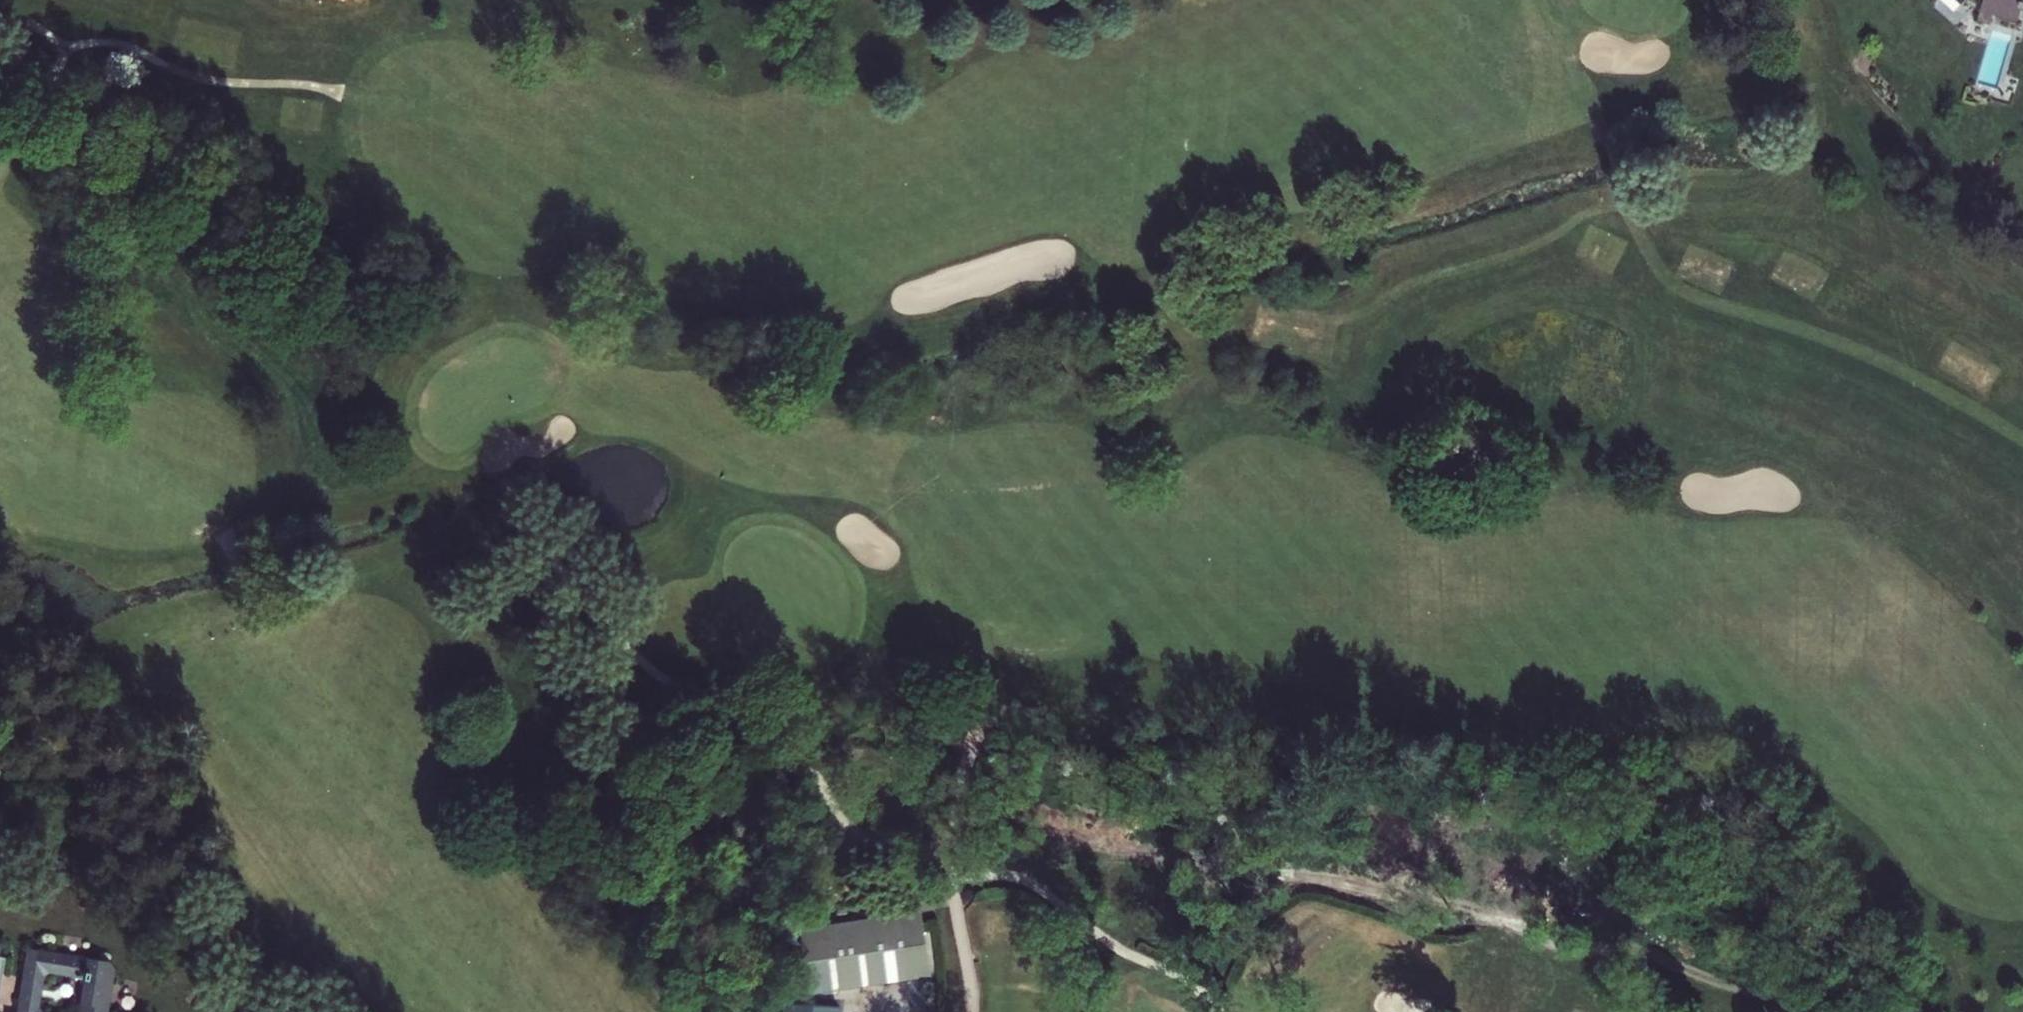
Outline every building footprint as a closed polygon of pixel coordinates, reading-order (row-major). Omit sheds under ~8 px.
[(1982,4),(1981,14),(2015,25),(2021,2),(2022,3),(2022,0),(1970,0),(1982,4)] [(2006,61),(2015,34),(2000,29),(1991,56),(2006,61)] [(109,960),(28,947),(18,1011),(46,1011),(45,1011),(43,1005),(47,977),(53,974),(78,978),(82,984),(78,1011),(77,1011),(111,1011),(116,972),(119,970),(109,960)] [(2,998),(8,958),(0,957),(0,999),(2,998)] [(785,1011),(810,1011),(808,998),(783,1002),(785,1011)]
